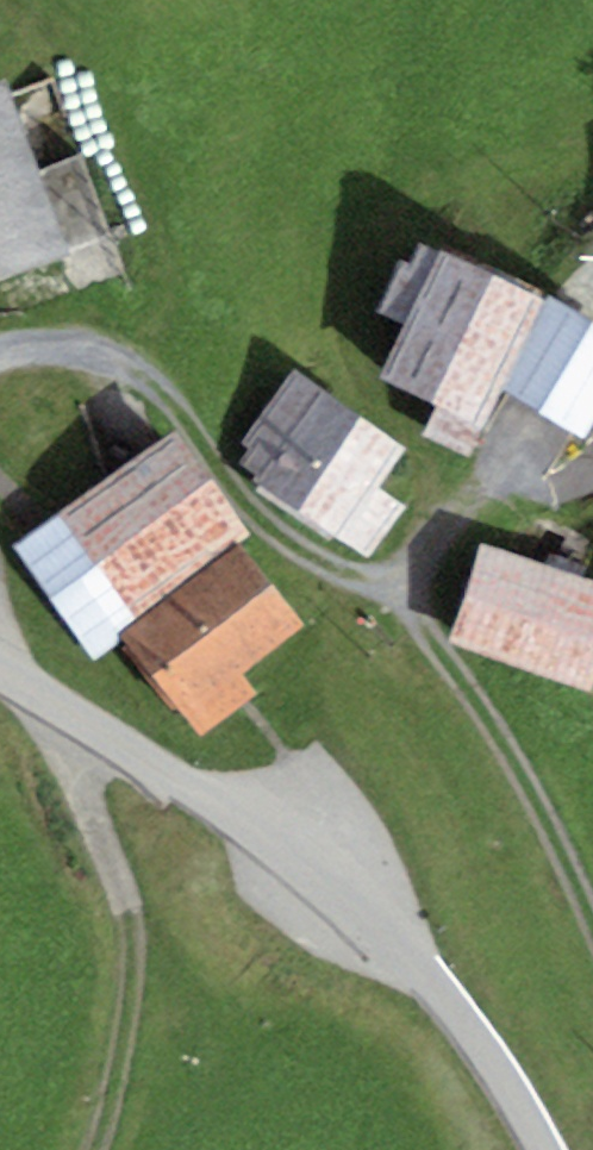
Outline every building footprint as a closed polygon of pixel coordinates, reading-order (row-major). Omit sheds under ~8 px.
[(0,85),(0,278),(91,246),(30,74),(0,85)] [(548,295),(448,250),(390,381),(490,425),(548,295)] [(563,300),(520,387),(592,423),(592,314),(563,300)] [(418,441),(314,368),(248,461),(382,555),(419,501),(390,481),(418,441)] [(187,425),(26,545),(105,651),(266,531),(187,425)] [(500,538),(465,637),(592,682),(592,571),(500,538)] [(319,622),(263,550),(144,643),(221,742),(274,701),(253,674),(319,622)]
